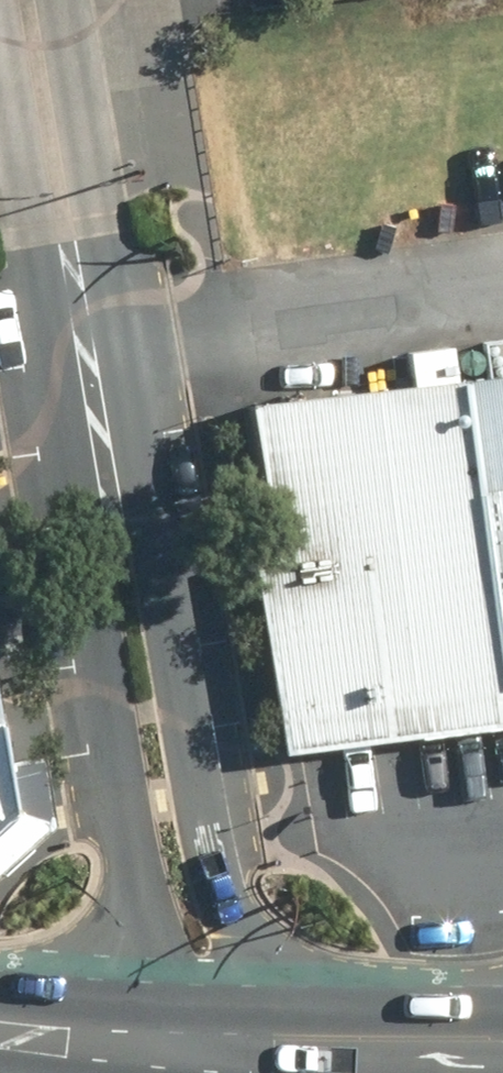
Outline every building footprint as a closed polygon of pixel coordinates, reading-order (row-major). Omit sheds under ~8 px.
[(256,404),(276,555),(258,558),(284,753),(502,724),(502,371),(256,404)] [(50,829),(39,760),(3,766),(0,748),(0,876),(50,829)]
